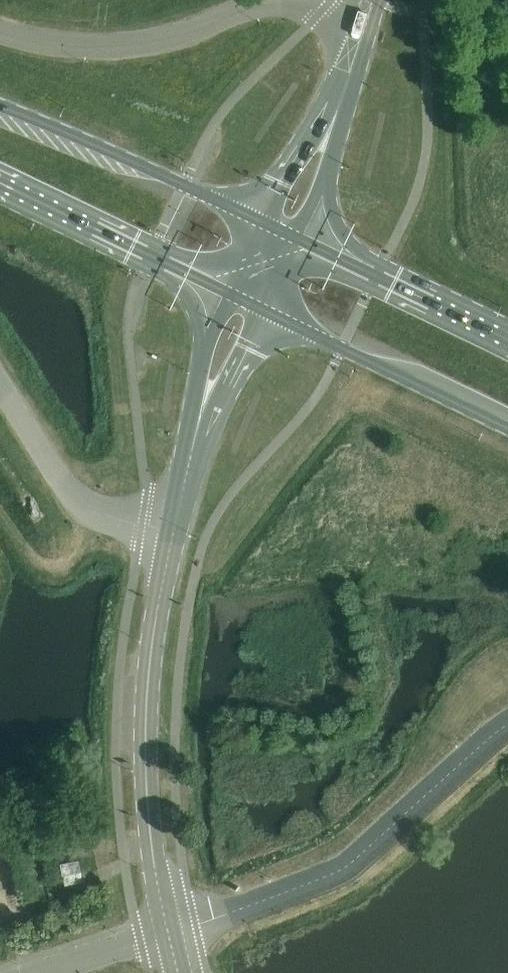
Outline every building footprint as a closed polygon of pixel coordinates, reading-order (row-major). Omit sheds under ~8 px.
[(63,876),(81,872),(79,861),(61,864),(63,876)]
